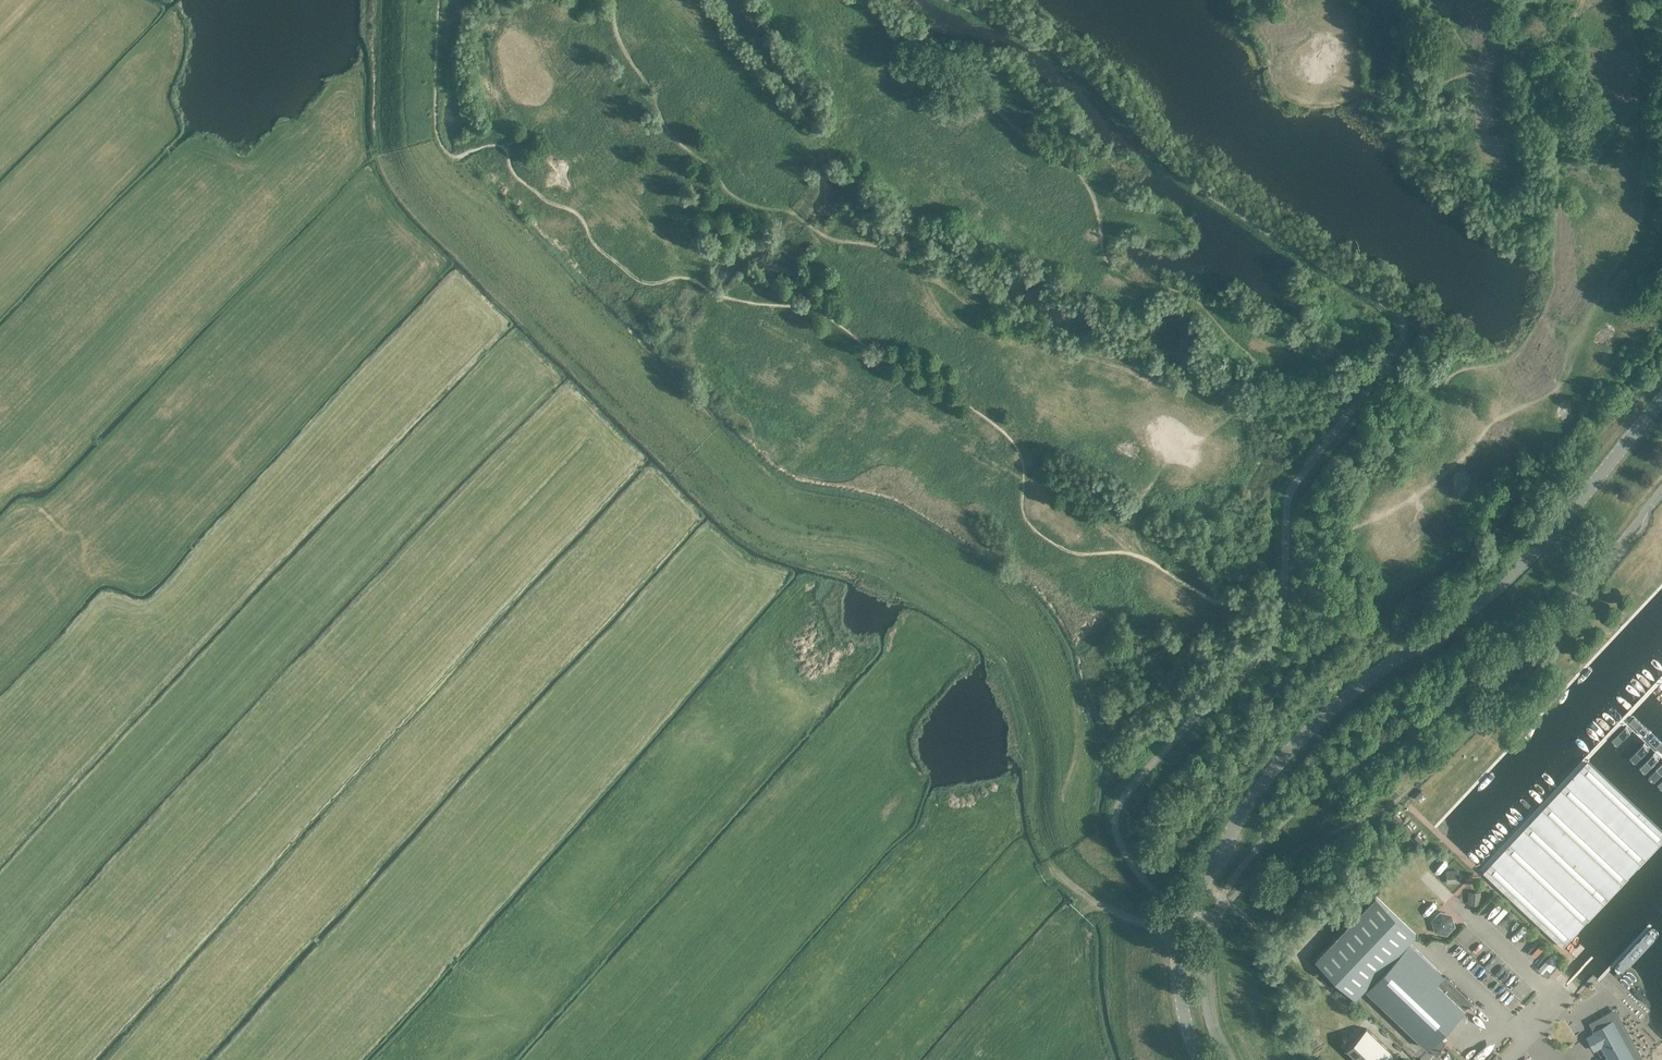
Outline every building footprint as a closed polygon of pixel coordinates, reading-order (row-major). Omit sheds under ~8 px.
[(1588,763),(1483,875),(1563,950),(1661,845),(1661,832),(1588,763)] [(1448,872),(1448,884),(1462,884),(1461,871),(1448,872)] [(1483,893),(1470,892),(1469,905),(1482,906),(1483,893)] [(1316,960),(1355,998),(1416,934),(1376,896),(1316,960)] [(1447,935),(1455,927),(1452,916),(1441,913),(1433,921),(1436,932),(1447,935)] [(1438,985),(1424,972),(1404,952),(1367,990),(1429,1048),(1473,1002),(1447,976),(1438,985)] [(1555,961),(1541,975),(1545,978),(1559,965),(1555,961)] [(1491,1005),(1477,1018),(1487,1028),(1501,1016),(1491,1005)] [(1594,1031),(1595,1033),(1587,1037),(1594,1050),(1602,1046),(1608,1057),(1602,1059),(1634,1059),(1612,1021),(1594,1031)] [(1367,1028),(1347,1049),(1358,1059),(1387,1059),(1393,1054),(1367,1028)]
